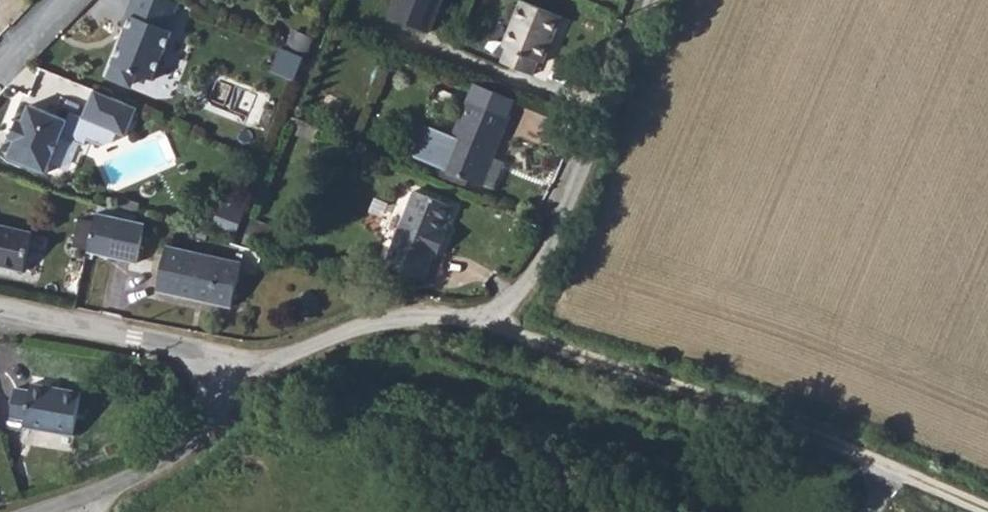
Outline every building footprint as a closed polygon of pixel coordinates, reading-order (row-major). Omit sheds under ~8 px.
[(172,0),(138,0),(127,27),(130,33),(114,77),(117,82),(133,89),(139,86),(144,74),(159,80),(166,77),(172,62),(169,55),(177,34),(173,32),(183,4),(172,0)] [(558,0),(521,0),(508,35),(514,37),(509,50),(539,61),(544,48),(549,50),(566,3),(558,0)] [(293,30),(288,45),(309,52),(314,37),(293,30)] [(279,47),(274,72),(298,77),(304,52),(279,47)] [(516,85),(478,71),(471,90),(508,104),(516,85)] [(145,107),(102,90),(91,118),(79,112),(75,120),(38,105),(32,121),(27,119),(19,139),(24,141),(17,158),(55,173),(70,136),(93,146),(95,140),(111,145),(121,142),(125,133),(133,136),(145,107)] [(471,90),(468,90),(453,130),(433,123),(423,150),(485,173),(510,105),(508,104),(471,90)] [(458,196),(419,182),(392,257),(430,271),(439,247),(444,248),(451,228),(447,226),(458,196)] [(94,245),(93,248),(140,259),(149,219),(102,208),(101,214),(94,245)] [(77,241),(94,245),(101,214),(84,210),(77,241)] [(30,279),(40,242),(0,231),(0,271),(30,279)] [(243,261),(169,245),(160,289),(234,305),(243,261)] [(79,384),(28,375),(27,381),(15,379),(10,407),(23,409),(21,419),(71,428),(79,384)]
